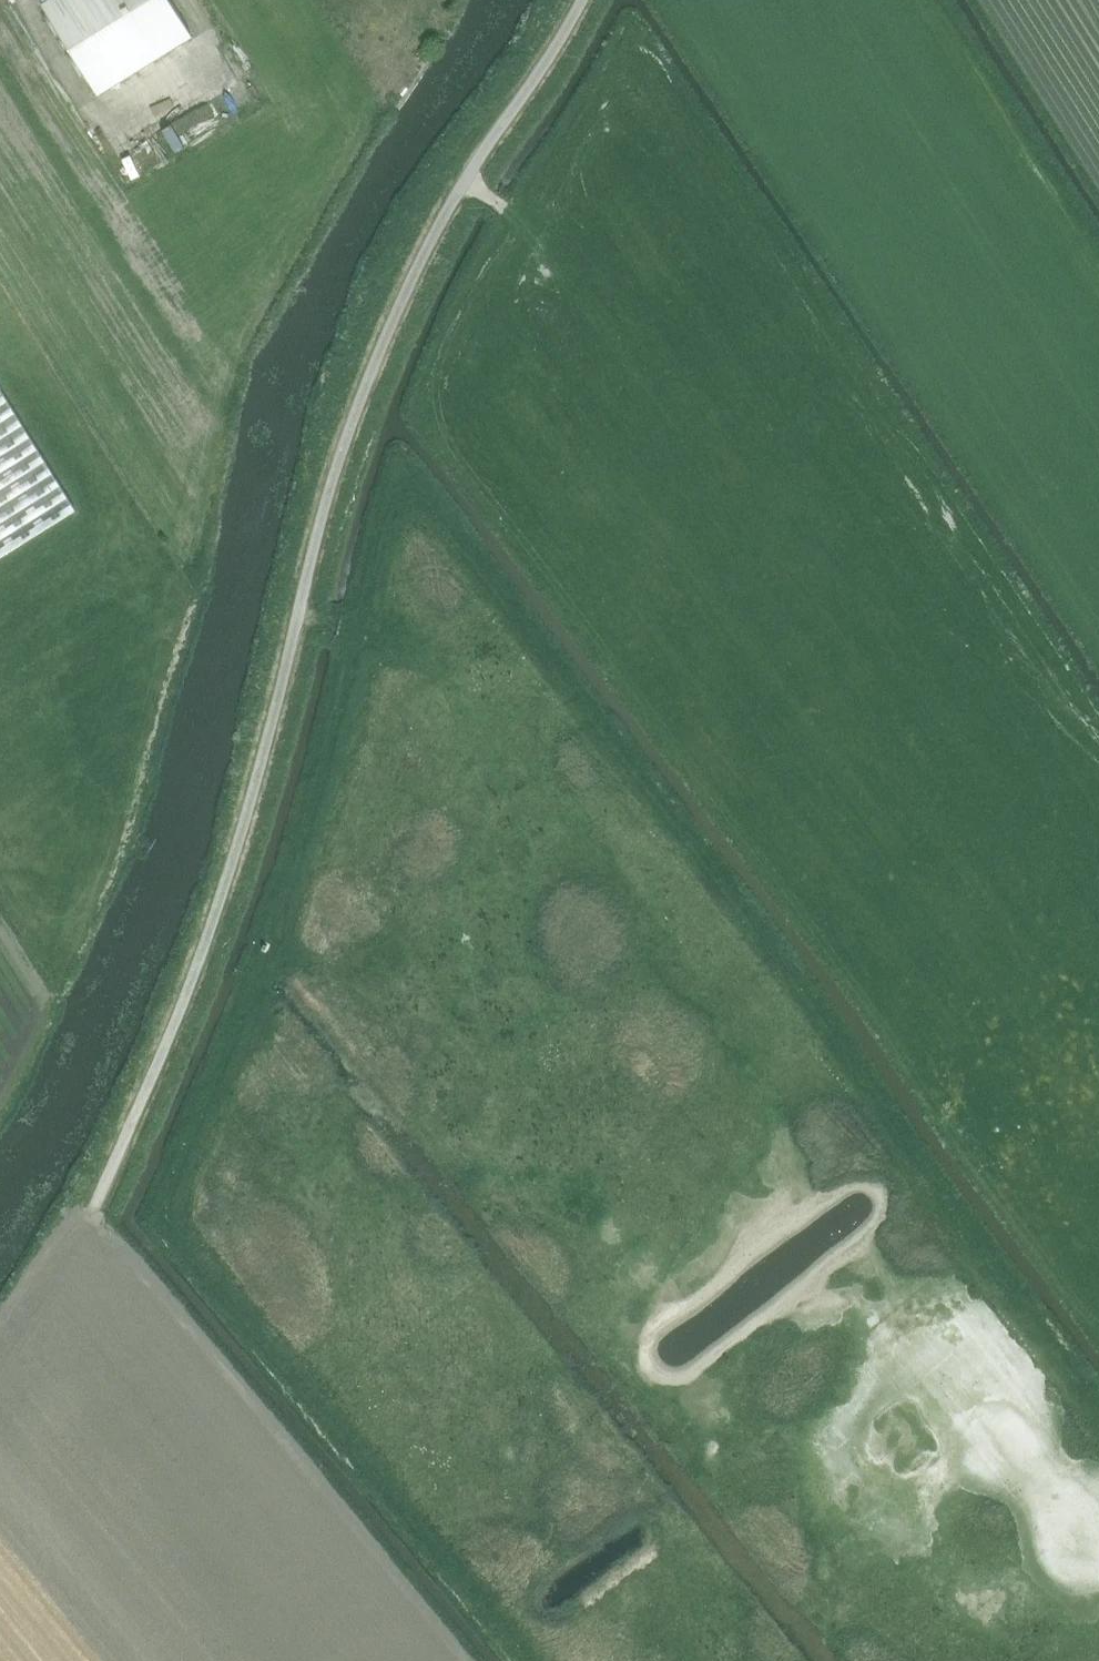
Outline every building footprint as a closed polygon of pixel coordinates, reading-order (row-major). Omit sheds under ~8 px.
[(96,95),(191,36),(169,0),(45,0),(40,3),(96,95)] [(220,52),(230,72),(241,66),(231,47),(220,52)] [(76,508),(0,387),(0,555),(76,508)]
